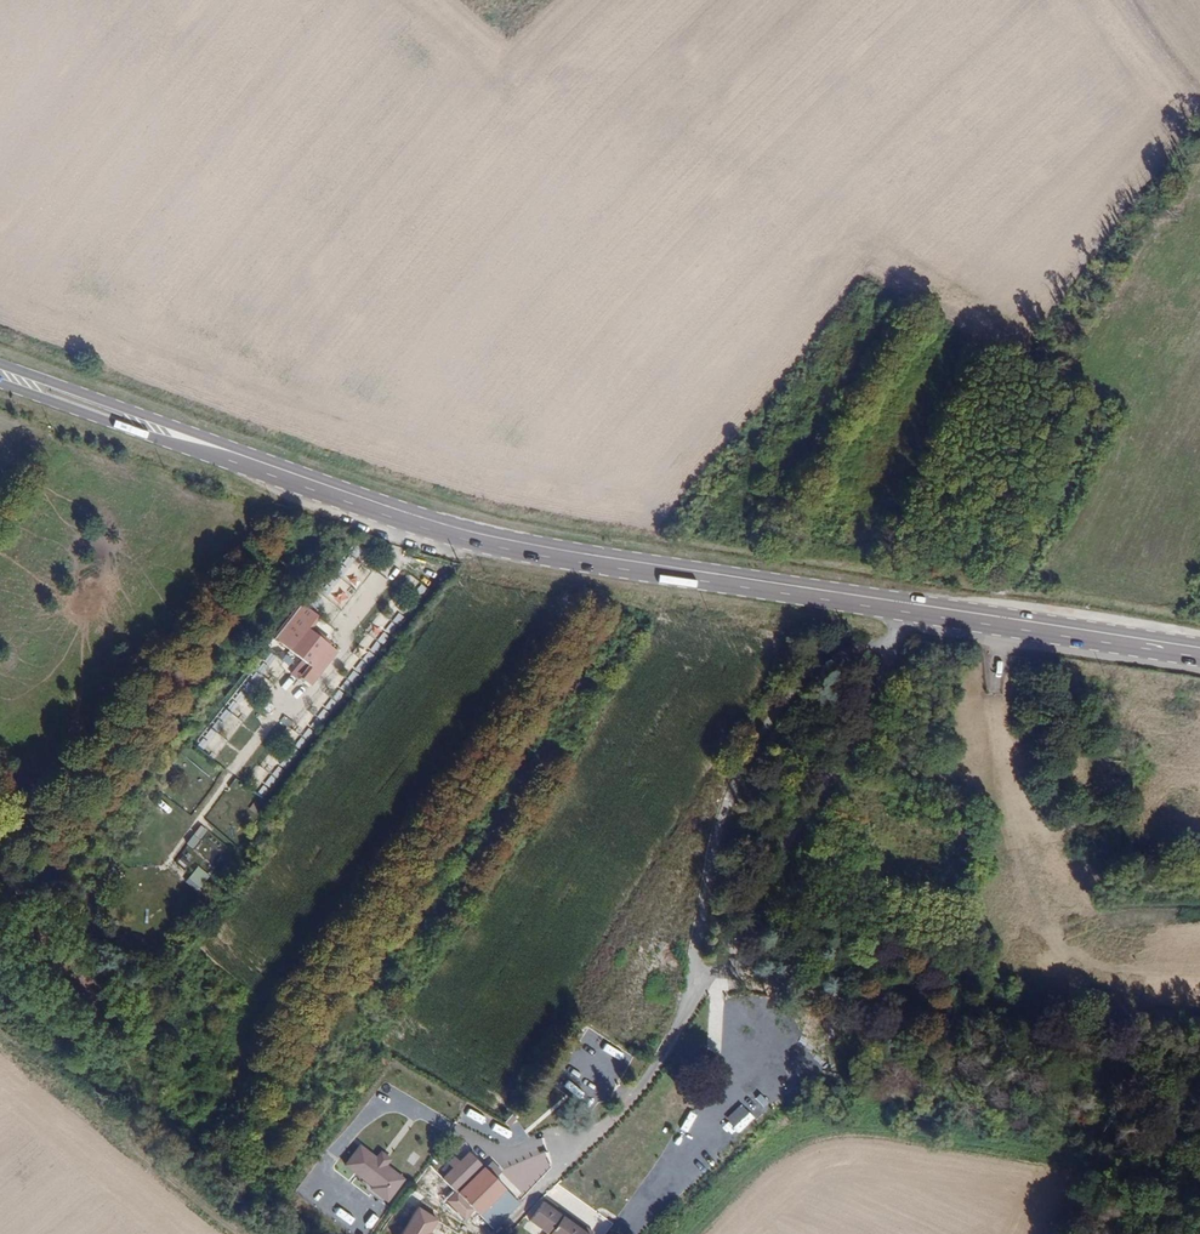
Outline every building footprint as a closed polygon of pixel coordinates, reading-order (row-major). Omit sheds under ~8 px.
[(358,545),(351,554),(361,561),(368,552),(358,545)] [(398,612),(393,620),(399,624),(411,607),(394,595),(388,605),(398,612)] [(304,640),(312,629),(295,615),(269,650),(287,663),(304,640)] [(377,654),(390,636),(384,632),(371,649),(377,654)] [(304,640),(287,663),(317,684),(334,661),(304,640)] [(255,664),(218,714),(230,723),(269,674),(255,664)] [(218,714),(201,736),(232,760),(249,738),(230,723),(218,714)] [(272,788),(278,779),(271,774),(265,784),(272,788)] [(201,869),(191,881),(203,891),(214,879),(201,869)] [(362,1147),(347,1169),(375,1189),(372,1194),(391,1207),(410,1180),(362,1147)] [(471,1156),(443,1185),(484,1224),(512,1195),(471,1156)] [(525,1222),(541,1233),(579,1233),(539,1204),(525,1222)] [(409,1233),(436,1233),(442,1224),(424,1212),(409,1233)]
